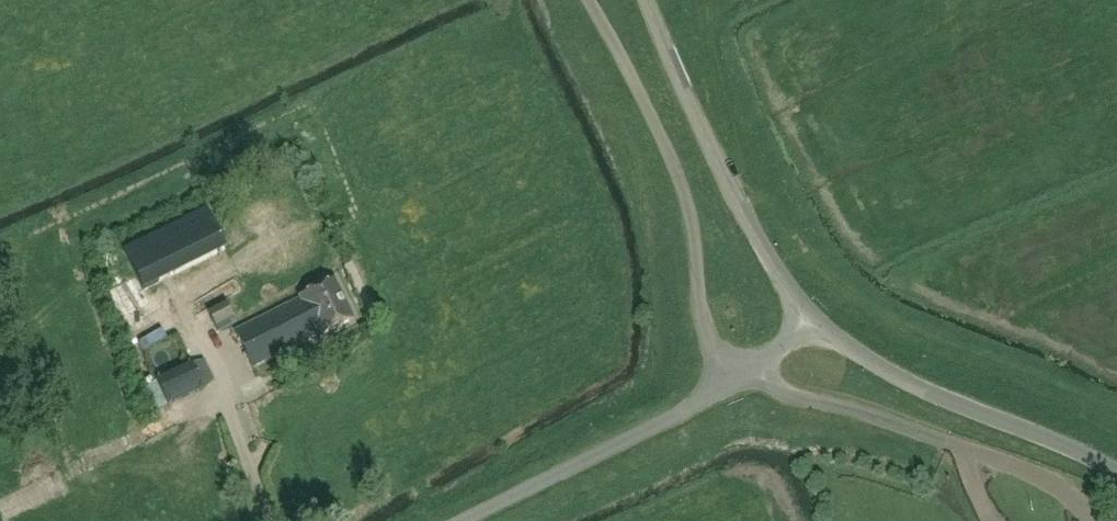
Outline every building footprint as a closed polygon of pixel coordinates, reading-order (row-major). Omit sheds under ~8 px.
[(133,248),(153,288),(184,272),(179,262),(230,236),(215,207),(133,248)] [(253,368),(318,335),(319,337),(354,320),(334,280),(299,298),(300,300),(235,332),(253,368)] [(235,320),(224,303),(207,313),(216,330),(235,320)] [(191,363),(159,378),(171,403),(204,387),(191,363)] [(12,500),(16,515),(29,511),(25,496),(12,500)]
